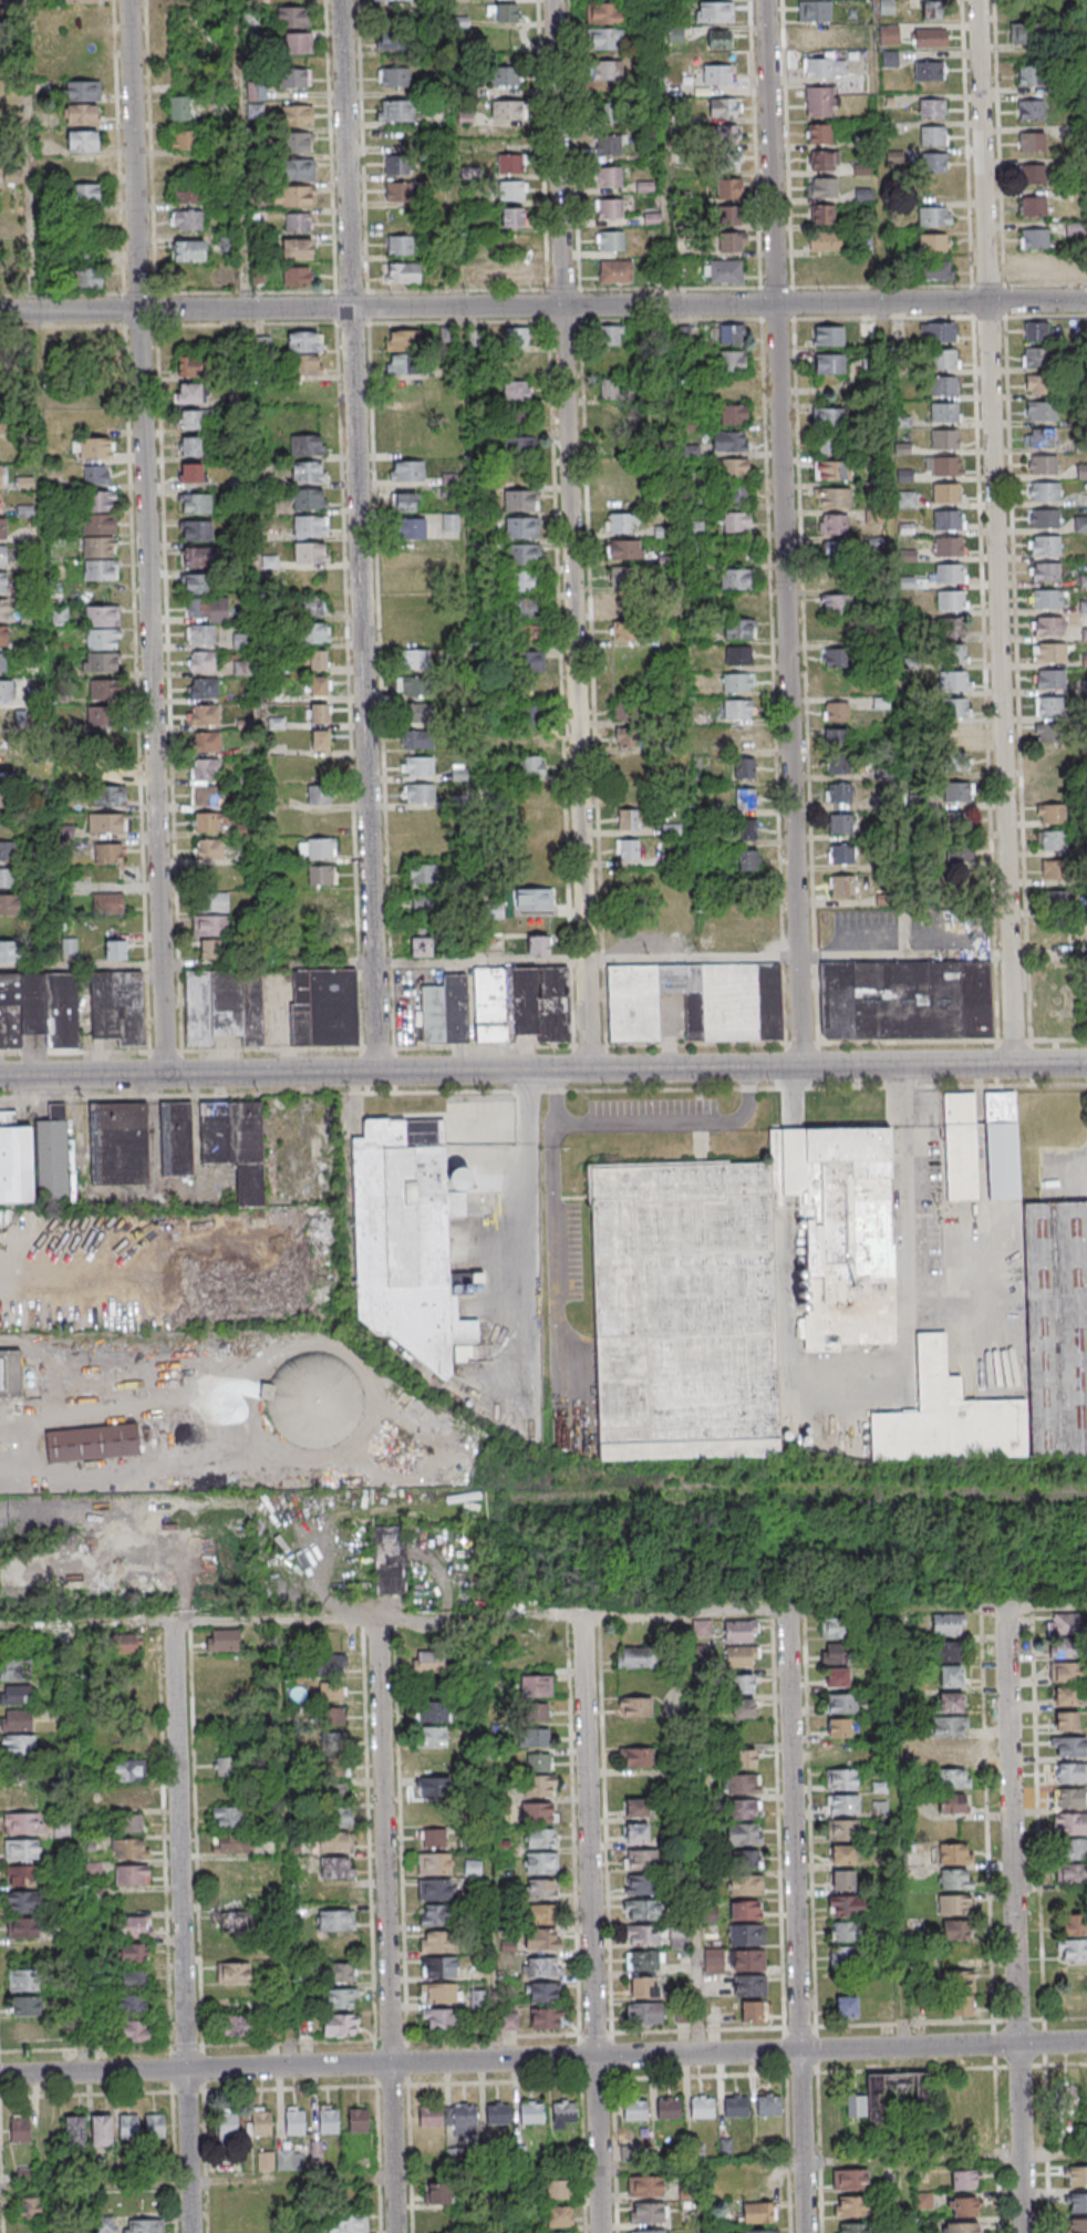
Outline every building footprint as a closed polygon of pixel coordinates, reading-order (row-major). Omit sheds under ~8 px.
[(1012,15),(1040,15),(1040,0),(1012,0),(1012,15)] [(800,2),(834,1),(834,22),(801,22),(800,2)] [(921,19),(942,19),(942,1),(921,1),(921,19)] [(696,2),(696,22),(732,22),(732,2),(696,2)] [(485,3),(485,22),(516,22),(516,3),(485,3)] [(589,4),(623,3),(623,24),(589,24),(589,4)] [(310,28),(310,7),(276,7),(276,28),(310,28)] [(1032,23),(1010,23),(1010,43),(1032,43),(1032,23)] [(825,44),(825,26),(800,26),(800,44),(825,44)] [(879,45),(898,45),(898,26),(879,26),(879,45)] [(945,28),(913,28),(913,47),(945,47),(945,28)] [(589,30),(624,29),(624,49),(590,50),(589,30)] [(732,29),(707,29),(707,48),(732,48),(732,29)] [(383,31),(413,30),(413,50),(384,51),(383,31)] [(309,55),(309,34),(282,34),(282,55),(309,55)] [(807,60),(836,59),(837,79),(808,80),(807,60)] [(597,61),(622,61),(622,80),(597,80),(597,61)] [(918,63),(942,62),(943,82),(918,82),(918,63)] [(732,65),(702,65),(702,84),(732,84),(732,65)] [(1021,68),(1045,66),(1046,86),(1021,86),(1021,68)] [(494,69),(528,68),(528,87),(494,89),(494,69)] [(281,70),(313,69),(313,86),(310,86),(310,89),(281,89),(281,70)] [(384,69),(413,69),(413,87),(384,87),(384,69)] [(99,81),(64,81),(64,101),(99,101),(99,81)] [(808,89),(834,89),(835,99),(842,99),(842,107),(834,107),(835,118),(809,118),(808,89)] [(190,95),(169,95),(169,120),(190,120),(190,95)] [(708,119),(737,119),(737,98),(708,98),(708,119)] [(385,101),(415,101),(415,122),(385,122),(385,101)] [(494,101),(528,101),(528,121),(494,122),(494,101)] [(922,101),(946,101),(948,120),(922,121),(922,101)] [(1022,102),(1046,101),(1047,121),(1022,121),(1022,102)] [(597,104),(622,104),(622,123),(597,123),(597,104)] [(97,106),(64,106),(64,124),(97,124),(97,106)] [(286,106),(315,106),(315,127),(286,127),(286,106)] [(810,126),(835,125),(835,144),(811,145),(810,126)] [(738,126),(710,126),(710,143),(738,143),(738,126)] [(922,128),(948,127),(948,147),(923,147),(922,128)] [(171,149),(198,149),(198,130),(171,130),(171,149)] [(97,152),(97,132),(73,132),(73,152),(97,152)] [(282,134),(312,133),(312,154),(282,155),(282,134)] [(1023,134),(1047,134),(1048,153),(1023,154),(1023,134)] [(599,136),(623,136),(624,156),(599,156),(599,136)] [(714,172),(739,172),(739,153),(714,153),(714,172)] [(814,153),(838,153),(839,172),(814,172),(814,153)] [(924,155),(949,154),(950,174),(924,174),(924,155)] [(500,155),(526,155),(527,174),(501,175),(500,155)] [(389,157),(414,156),(414,176),(389,177),(389,157)] [(283,161),(317,159),(318,180),(283,182),(283,161)] [(1023,166),(1047,166),(1048,185),(1023,186),(1023,166)] [(600,168),(625,167),(625,187),(600,188),(600,168)] [(3,170),(3,184),(22,184),(22,170),(3,170)] [(815,179),(839,178),(840,198),(815,198),(815,179)] [(741,179),(716,179),(716,199),(741,199),(741,179)] [(501,182),(527,182),(527,200),(501,201),(501,182)] [(653,190),(652,182),(640,183),(641,191),(653,190)] [(389,184),(414,183),(415,203),(390,204),(389,184)] [(72,185),(72,205),(104,205),(104,185),(72,185)] [(173,203),(202,203),(202,185),(173,185),(173,203)] [(283,187),(313,187),(313,208),(283,208),(283,187)] [(1024,199),(1048,198),(1049,217),(1024,218),(1024,199)] [(600,200),(625,199),(627,219),(601,220),(600,200)] [(811,207),(837,206),(837,226),(812,226),(811,207)] [(745,207),(717,207),(717,224),(745,224),(745,207)] [(506,209),(527,208),(527,228),(506,228),(506,209)] [(921,208),(948,208),(949,215),(954,215),(954,227),(921,228),(921,208)] [(203,210),(172,210),(172,230),(203,230),(203,210)] [(288,215),(313,214),(313,234),(289,235),(288,215)] [(1084,234),(1084,223),(1067,223),(1067,234),(1084,234)] [(1025,230),(1049,230),(1050,249),(1025,250),(1025,230)] [(602,232),(628,231),(628,251),(602,252),(602,232)] [(812,234),(842,232),(843,251),(812,252),(812,234)] [(745,253),(745,234),(718,234),(718,253),(745,253)] [(949,253),(949,234),(919,234),(919,253),(949,253)] [(235,253),(235,236),(220,236),(220,253),(235,253)] [(391,237),(416,237),(416,256),(391,257),(391,237)] [(284,241),(314,240),(315,261),(286,262),(284,241)] [(205,262),(205,241),(172,241),(172,262),(205,262)] [(603,262),(634,261),(635,283),(603,283),(603,262)] [(712,262),(742,261),(742,282),(712,282),(712,262)] [(920,262),(952,262),(952,271),(955,271),(956,282),(920,282),(920,262)] [(529,283),(529,263),(494,263),(494,283),(529,283)] [(861,277),(873,278),(874,264),(863,264),(861,277)] [(384,265),(423,265),(423,283),(384,283),(384,265)] [(485,281),(485,266),(466,266),(466,281),(485,281)] [(287,268),(312,268),(313,288),(288,288),(287,268)] [(102,290),(102,269),(73,269),(73,290),(102,290)] [(877,321),(862,321),(862,335),(877,335),(877,321)] [(931,324),(957,323),(957,343),(931,343),(931,324)] [(1026,323),(1052,323),(1052,342),(1027,343),(1026,323)] [(717,324),(747,324),(748,345),(718,345),(717,324)] [(529,347),(529,327),(508,327),(508,347),(529,347)] [(623,347),(623,327),(598,327),(598,347),(623,347)] [(816,329),(846,328),(847,348),(816,349),(816,329)] [(421,331),(386,331),(386,351),(421,351),(421,331)] [(322,351),(322,332),(288,332),(288,351),(322,351)] [(1027,350),(1053,349),(1053,369),(1028,369),(1027,350)] [(932,351),(959,351),(959,370),(932,371),(932,351)] [(713,352),(745,352),(745,356),(748,356),(748,373),(718,373),(718,364),(714,364),(713,352)] [(322,355),(290,355),(290,375),(322,375),(322,355)] [(388,374),(419,374),(419,355),(388,355),(388,374)] [(816,356),(847,355),(847,375),(817,375),(816,356)] [(180,358),(210,358),(210,379),(180,379),(180,358)] [(1033,376),(1058,376),(1058,395),(1034,396),(1033,376)] [(933,378),(959,378),(960,396),(933,397),(933,378)] [(599,380),(599,400),(621,400),(621,380),(599,380)] [(504,381),(504,400),(530,400),(530,381),(504,381)] [(202,384),(176,384),(176,405),(202,405),(202,384)] [(933,405),(960,404),(961,424),(934,424),(933,405)] [(1034,404),(1059,404),(1059,423),(1034,423),(1034,404)] [(724,406),(750,406),(750,422),(747,422),(747,426),(724,426),(724,406)] [(529,426),(529,408),(505,408),(505,426),(529,426)] [(815,410),(848,410),(848,428),(819,430),(819,424),(815,425),(815,410)] [(178,431),(201,431),(201,411),(178,411),(178,431)] [(1034,436),(1034,431),(1056,430),(1056,449),(1031,449),(1029,436),(1034,436)] [(716,433),(746,432),(746,453),(716,454),(716,433)] [(934,432),(961,432),(961,451),(934,451),(934,432)] [(324,435),(291,435),(291,456),(324,456),(324,435)] [(506,437),(506,465),(530,465),(530,436),(506,437)] [(820,436),(843,436),(843,455),(820,456),(820,436)] [(201,437),(179,437),(179,457),(201,457),(201,437)] [(83,440),(112,440),(112,459),(83,459),(83,440)] [(1034,457),(1059,457),(1059,476),(1035,477),(1034,457)] [(935,458),(962,458),(962,477),(935,478),(935,458)] [(749,460),(717,460),(717,479),(749,479),(749,460)] [(396,463),(427,463),(427,482),(397,483),(396,463)] [(816,464),(852,463),(853,483),(816,483),(816,464)] [(204,464),(178,464),(178,483),(204,483),(204,464)] [(296,464),(329,464),(329,484),(296,484),(296,464)] [(9,487),(0,487),(0,466),(9,466),(9,487)] [(108,467),(84,467),(84,486),(108,486),(108,467)] [(1037,485),(1062,484),(1063,504),(1037,504),(1037,485)] [(935,486),(961,485),(961,504),(936,505),(935,486)] [(603,487),(603,508),(624,508),(624,487),(603,487)] [(749,506),(749,487),(725,487),(725,506),(749,506)] [(822,490),(853,489),(853,509),(824,510),(822,490)] [(296,490),(329,490),(330,510),(296,511),(296,490)] [(85,492),(115,492),(115,511),(85,513),(85,492)] [(507,493),(537,492),(538,511),(507,513),(507,493)] [(416,493),(392,493),(392,510),(416,510),(416,493)] [(185,496),(215,496),(215,516),(185,516),(185,496)] [(1036,511),(1060,510),(1062,530),(1036,530),(1036,511)] [(936,513),(961,511),(962,531),(936,531),(936,513)] [(443,531),(460,531),(460,514),(443,514),(443,531)] [(612,515),(642,514),(642,525),(634,525),(634,534),(612,534),(612,515)] [(727,514),(754,514),(754,534),(727,535),(727,514)] [(85,516),(115,516),(115,536),(85,536),(85,516)] [(825,516),(850,516),(850,536),(825,537),(825,516)] [(1086,531),(1086,516),(1076,516),(1076,531),(1086,531)] [(297,518),(330,518),(331,538),(297,538),(297,518)] [(509,519),(539,518),(540,538),(509,539),(509,519)] [(397,521),(428,521),(428,540),(398,541),(397,521)] [(685,522),(685,537),(703,537),(703,522),(685,522)] [(186,523),(215,523),(216,542),(186,542),(186,523)] [(670,537),(670,527),(655,527),(655,537),(670,537)] [(1037,538),(1062,537),(1063,556),(1037,557),(1037,538)] [(86,539),(116,539),(116,559),(86,559),(86,539)] [(939,539),(965,539),(965,558),(939,559),(939,539)] [(613,541),(643,540),(643,561),(613,561),(613,541)] [(824,542),(824,562),(853,562),(853,542),(824,542)] [(298,545),(331,545),(331,565),(298,565),(298,545)] [(509,547),(544,546),(544,567),(509,567),(509,547)] [(187,549),(217,549),(217,569),(188,570),(187,549)] [(87,561),(116,561),(116,581),(87,582),(87,561)] [(1037,565),(1064,565),(1064,583),(1037,585),(1037,565)] [(939,567),(965,566),(965,585),(939,586),(939,567)] [(610,585),(642,585),(642,567),(610,567),(610,585)] [(725,570),(758,570),(758,591),(725,591),(725,570)] [(510,572),(544,572),(545,592),(510,592),(510,572)] [(188,576),(217,576),(217,596),(188,596),(188,576)] [(901,588),(917,586),(916,577),(900,580),(901,588)] [(1036,591),(1066,591),(1066,610),(1036,611),(1036,591)] [(940,593),(966,592),(966,611),(940,612),(940,593)] [(637,594),(607,594),(607,614),(637,614),(637,594)] [(847,595),(820,595),(820,614),(847,614),(847,595)] [(297,598),(331,598),(331,618),(298,619),(297,598)] [(191,599),(229,599),(230,624),(211,624),(211,619),(191,619),(191,599)] [(510,600),(545,599),(545,620),(511,620),(510,600)] [(9,620),(0,620),(0,600),(9,600),(9,620)] [(89,608),(117,608),(118,628),(89,629),(89,608)] [(66,624),(66,609),(53,609),(53,616),(59,616),(59,624),(66,624)] [(1039,619),(1066,619),(1066,638),(1039,638),(1039,619)] [(941,621),(967,620),(967,639),(941,640),(941,621)] [(727,621),(755,621),(755,642),(727,642),(727,621)] [(643,639),(643,623),(612,623),(612,639),(643,639)] [(300,624),(333,624),(334,644),(300,645),(300,624)] [(188,627),(218,626),(218,645),(189,647),(188,627)] [(513,628),(546,627),(547,648),(513,648),(513,628)] [(10,647),(0,647),(0,628),(9,628),(10,647)] [(89,631),(118,631),(118,651),(89,651),(89,631)] [(1042,645),(1068,645),(1068,664),(1042,664),(1042,645)] [(941,648),(967,647),(967,666),(942,666),(941,648)] [(728,648),(755,648),(756,669),(729,669),(728,648)] [(849,667),(849,649),(822,649),(822,667),(849,667)] [(401,650),(401,671),(427,671),(427,650),(401,650)] [(190,652),(220,652),(220,672),(190,673),(190,652)] [(312,652),(330,652),(330,672),(313,672),(312,652)] [(514,654),(547,653),(548,674),(514,674),(514,654)] [(611,653),(611,672),(628,672),(628,653),(611,653)] [(10,673),(0,673),(0,654),(9,654),(10,673)] [(90,654),(120,654),(120,674),(91,674),(90,654)] [(1041,672),(1067,672),(1067,691),(1041,692),(1041,672)] [(942,674),(969,673),(970,692),(943,693),(942,674)] [(726,675),(757,675),(758,689),(753,689),(753,694),(727,695),(726,675)] [(397,696),(428,696),(428,677),(397,677),(397,696)] [(313,679),(331,679),(331,699),(314,700),(313,679)] [(191,680),(220,680),(221,700),(191,701),(191,680)] [(15,701),(0,701),(0,681),(14,681),(15,701)] [(91,681),(121,681),(121,701),(92,702),(91,681)] [(1038,700),(1065,699),(1065,719),(1038,719),(1038,700)] [(943,701),(970,700),(970,720),(943,720),(943,701)] [(614,701),(614,721),(640,721),(640,701),(614,701)] [(727,702),(757,702),(757,722),(727,723),(727,702)] [(824,702),(824,721),(848,721),(848,702),(824,702)] [(434,703),(403,703),(403,722),(434,722),(434,703)] [(542,705),(520,705),(520,749),(544,748),(544,729),(529,730),(529,724),(543,724),(542,705)] [(10,706),(0,706),(0,726),(10,726),(10,706)] [(193,706),(222,706),(222,726),(193,726),(193,706)] [(314,706),(331,706),(331,726),(314,726),(314,706)] [(91,709),(120,707),(121,728),(91,728),(91,709)] [(1039,726),(1066,725),(1066,745),(1039,745),(1039,726)] [(944,727),(971,727),(971,746),(944,747),(944,727)] [(641,729),(615,729),(615,747),(641,747),(641,729)] [(826,729),(827,754),(846,754),(846,729),(826,729)] [(434,749),(434,731),(403,731),(403,749),(434,749)] [(193,734),(222,733),(222,754),(194,754),(193,734)] [(315,733),(332,733),(332,753),(315,753),(315,733)] [(1063,769),(1063,751),(1039,751),(1039,769),(1063,769)] [(943,754),(970,754),(971,773),(944,774),(943,754)] [(543,755),(520,755),(520,776),(543,776),(543,755)] [(617,774),(638,774),(638,755),(617,755),(617,774)] [(435,776),(435,757),(403,757),(403,776),(435,776)] [(735,759),(735,778),(754,778),(754,759),(735,759)] [(194,762),(224,762),(224,782),(194,782),(194,762)] [(93,763),(123,763),(123,783),(93,783),(93,763)] [(1063,777),(1039,777),(1039,796),(1063,796),(1063,777)] [(852,782),(827,782),(827,802),(852,802),(852,782)] [(435,784),(405,784),(405,803),(435,803),(435,784)] [(946,784),(973,784),(973,803),(946,804),(946,784)] [(126,786),(91,786),(91,807),(126,807),(126,786)] [(310,787),(338,787),(338,800),(333,800),(333,806),(310,806),(310,787)] [(196,788),(226,788),(226,808),(197,808),(196,788)] [(758,809),(758,788),(737,788),(737,809),(758,809)] [(1042,806),(1068,805),(1068,825),(1042,825),(1042,806)] [(639,809),(617,809),(617,829),(639,829),(639,809)] [(948,814),(974,813),(974,833),(949,833),(948,814)] [(852,833),(852,814),(830,814),(830,833),(852,833)] [(198,815),(227,815),(228,835),(198,835),(198,815)] [(95,817),(124,816),(125,837),(95,837),(95,817)] [(757,839),(757,819),(735,819),(735,839),(757,839)] [(1043,833),(1069,833),(1069,851),(1043,852),(1043,833)] [(639,839),(615,839),(615,860),(639,860),(639,839)] [(310,840),(339,840),(339,860),(310,861),(310,840)] [(201,841),(226,841),(227,861),(198,862),(198,849),(201,849),(201,841)] [(17,864),(0,864),(0,844),(17,844),(17,864)] [(949,844),(975,844),(975,862),(949,864),(949,844)] [(95,846),(125,846),(125,866),(95,867),(95,846)] [(829,847),(856,846),(856,866),(830,866),(829,847)] [(758,850),(736,850),(736,871),(758,871),(758,850)] [(1068,860),(1042,860),(1042,880),(1068,880),(1068,860)] [(438,864),(409,864),(409,883),(438,883),(438,864)] [(310,868),(340,867),(340,888),(311,888),(310,868)] [(18,890),(0,890),(0,871),(18,870),(18,890)] [(830,878),(857,877),(857,897),(830,897),(830,878)] [(552,890),(516,890),(516,912),(552,912),(552,890)] [(1047,892),(1047,907),(1072,907),(1072,892),(1047,892)] [(200,895),(230,893),(230,914),(200,914),(200,895)] [(124,914),(124,894),(93,894),(93,914),(124,914)] [(304,896),(304,916),(339,916),(339,896),(304,896)] [(20,918),(0,918),(0,899),(20,898),(20,918)] [(414,913),(430,914),(430,901),(415,900),(414,913)] [(196,918),(229,917),(229,938),(196,938),(196,918)] [(0,918),(0,938),(19,938),(19,918),(0,918)] [(548,954),(548,936),(529,936),(529,954),(548,954)] [(410,939),(410,958),(431,958),(431,939),(410,939)] [(128,940),(105,940),(105,960),(128,960),(128,940)] [(221,942),(199,942),(199,960),(221,960),(221,942)] [(22,964),(0,964),(0,945),(22,944),(22,964)] [(991,1037),(991,961),(822,962),(823,1038),(991,1037)] [(608,966),(609,1042),(659,1041),(658,994),(685,994),(686,1041),(782,1040),(781,964),(608,966)] [(421,1045),(517,1043),(517,1036),(538,1035),(538,1042),(569,1042),(568,967),(507,968),(508,1001),(469,1002),(469,976),(442,977),(443,987),(420,988),(421,1045)] [(357,970),(291,971),(292,1046),(358,1046),(357,970)] [(119,1046),(144,1046),(143,971),(90,971),(91,1039),(118,1038),(119,1046)] [(22,1049),(22,1035),(46,1034),(47,1049),(79,1048),(78,972),(0,974),(0,1049),(22,1049)] [(213,1046),(213,1035),(242,1035),(242,1047),(263,1046),(262,972),(185,972),(186,1046),(213,1046)] [(1035,1037),(1077,1037),(1077,991),(1034,991),(1035,1037)] [(1019,1199),(1017,1092),(985,1093),(987,1200),(1019,1199)] [(944,1093),(945,1200),(977,1200),(976,1093),(944,1093)] [(192,1101),(160,1101),(160,1176),(192,1176),(192,1101)] [(200,1101),(200,1163),(236,1163),(236,1206),(263,1206),(262,1101),(200,1101)] [(148,1102),(90,1102),(91,1185),(148,1185),(148,1102)] [(36,1120),(37,1200),(67,1199),(66,1103),(48,1103),(48,1120),(36,1120)] [(33,1203),(31,1126),(16,1126),(15,1111),(0,1111),(0,1204),(33,1203)] [(355,1331),(376,1331),(447,1379),(452,1372),(452,1343),(476,1343),(476,1322),(456,1322),(456,1293),(472,1293),(472,1283),(483,1283),(483,1273),(448,1273),(448,1215),(465,1215),(465,1192),(450,1192),(445,1189),(445,1119),(361,1119),(361,1137),(353,1138),(355,1331)] [(596,1460),(777,1458),(774,1207),(783,1207),(783,1194),(820,1193),(821,1271),(834,1271),(834,1303),(805,1303),(806,1352),(839,1351),(839,1343),(893,1343),(891,1128),(770,1129),(770,1162),(592,1164),(596,1460)] [(1028,1399),(961,1400),(960,1376),(946,1376),(945,1332),(916,1333),(918,1412),(870,1413),(871,1458),(1086,1453),(1086,1202),(1024,1203),(1028,1399)] [(0,1350),(0,1398),(21,1398),(20,1350),(0,1350)] [(354,1365),(295,1351),(274,1438),(333,1452),(354,1365)] [(45,1430),(47,1462),(139,1456),(137,1424),(45,1430)] [(406,1595),(406,1526),(375,1526),(375,1595),(406,1595)] [(1081,1613),(1048,1613),(1048,1633),(1081,1633),(1081,1613)] [(964,1614),(932,1614),(932,1635),(964,1635),(964,1614)] [(850,1618),(821,1618),(821,1637),(850,1637),(850,1618)] [(710,1620),(694,1620),(694,1635),(710,1635),(710,1620)] [(757,1621),(722,1621),(722,1642),(757,1642),(757,1621)] [(238,1630),(208,1630),(208,1651),(238,1651),(238,1630)] [(141,1634),(104,1634),(104,1654),(141,1654),(141,1634)] [(938,1641),(938,1659),(961,1659),(961,1641),(938,1641)] [(1049,1659),(1080,1659),(1080,1641),(1049,1641),(1049,1659)] [(821,1663),(849,1663),(849,1644),(821,1644),(821,1663)] [(656,1668),(656,1647),(615,1647),(615,1668),(656,1668)] [(758,1647),(726,1647),(726,1667),(758,1667),(758,1647)] [(446,1653),(414,1653),(414,1673),(446,1673),(446,1653)] [(344,1669),(344,1655),(327,1655),(327,1669),(344,1669)] [(30,1659),(0,1659),(0,1680),(30,1680),(30,1659)] [(1083,1662),(1049,1662),(1049,1681),(1083,1681),(1083,1662)] [(940,1687),(963,1687),(963,1666),(940,1666),(940,1687)] [(848,1687),(848,1668),(826,1668),(826,1687),(848,1687)] [(754,1693),(754,1675),(733,1675),(733,1693),(754,1693)] [(552,1696),(552,1676),(520,1676),(520,1696),(552,1696)] [(319,1682),(319,1701),(344,1701),(344,1682),(319,1682)] [(1,1685),(1,1705),(30,1705),(30,1685),(1,1685)] [(1077,1705),(1077,1686),(1053,1686),(1053,1705),(1077,1705)] [(963,1692),(937,1692),(937,1712),(963,1712),(963,1692)] [(865,1693),(825,1693),(825,1711),(865,1711),(865,1693)] [(651,1697),(617,1697),(617,1717),(651,1717),(651,1697)] [(732,1698),(732,1718),(754,1718),(754,1698),(732,1698)] [(448,1722),(448,1702),(417,1702),(417,1722),(448,1722)] [(214,1729),(243,1729),(243,1703),(214,1703),(214,1729)] [(529,1722),(549,1722),(549,1703),(529,1703),(529,1722)] [(345,1708),(320,1708),(320,1726),(345,1726),(345,1708)] [(1,1710),(1,1730),(32,1730),(32,1710),(1,1710)] [(1077,1730),(1077,1711),(1055,1711),(1055,1730),(1077,1730)] [(968,1716),(932,1716),(932,1737),(968,1737),(968,1716)] [(826,1718),(826,1737),(849,1737),(849,1718),(826,1718)] [(445,1727),(419,1727),(419,1747),(445,1747),(445,1727)] [(526,1747),(552,1747),(552,1729),(526,1729),(526,1747)] [(346,1734),(319,1734),(319,1750),(346,1750),(346,1734)] [(34,1736),(1,1736),(1,1756),(34,1756),(34,1736)] [(1051,1737),(1051,1756),(1086,1756),(1086,1737),(1051,1737)] [(966,1744),(935,1744),(935,1763),(966,1763),(966,1744)] [(654,1767),(654,1748),(621,1748),(621,1768),(654,1767)] [(755,1749),(735,1749),(735,1768),(755,1768),(755,1749)] [(529,1754),(529,1771),(552,1771),(552,1754),(529,1754)] [(242,1776),(242,1756),(215,1756),(215,1776),(242,1776)] [(113,1760),(113,1781),(144,1781),(144,1760),(113,1760)] [(346,1776),(346,1762),(320,1762),(320,1776),(346,1776)] [(1055,1783),(1086,1783),(1086,1763),(1055,1763),(1055,1783)] [(825,1790),(857,1790),(857,1769),(825,1769),(825,1790)] [(936,1769),(936,1790),(971,1790),(971,1769),(936,1769)] [(760,1773),(722,1773),(722,1794),(760,1794),(760,1773)] [(529,1797),(555,1797),(555,1775),(529,1775),(529,1797)] [(448,1797),(448,1777),(418,1777),(418,1797),(448,1797)] [(1055,1789),(1055,1808),(1086,1808),(1086,1789),(1055,1789)] [(829,1813),(860,1813),(860,1795),(829,1795),(829,1813)] [(939,1814),(969,1814),(969,1796),(939,1796),(939,1814)] [(649,1798),(623,1798),(623,1817),(649,1817),(649,1798)] [(761,1799),(727,1799),(727,1819),(761,1819),(761,1799)] [(522,1823),(556,1823),(556,1802),(522,1802),(522,1823)] [(245,1827),(245,1808),(212,1808),(212,1827),(245,1827)] [(349,1808),(326,1808),(326,1827),(349,1827),(349,1808)] [(4,1834),(42,1834),(42,1813),(4,1813),(4,1834)] [(1054,1813),(1054,1834),(1086,1834),(1086,1813),(1054,1813)] [(143,1814),(118,1814),(118,1832),(143,1832),(143,1814)] [(828,1840),(857,1840),(857,1820),(828,1820),(828,1840)] [(69,1836),(69,1822),(54,1822),(54,1836),(69,1836)] [(648,1843),(648,1823),(623,1823),(623,1843),(648,1843)] [(728,1824),(727,1844),(762,1844),(762,1824),(728,1824)] [(421,1829),(421,1847),(445,1847),(445,1829),(421,1829)] [(526,1829),(526,1848),(556,1848),(556,1829),(526,1829)] [(350,1852),(350,1833),(319,1833),(319,1852),(350,1852)] [(212,1853),(248,1853),(248,1834),(212,1834),(212,1853)] [(113,1839),(113,1858),(147,1858),(147,1839),(113,1839)] [(1086,1859),(1086,1839),(1055,1839),(1055,1859),(1086,1859)] [(4,1840),(4,1860),(38,1860),(38,1840),(4,1840)] [(937,1864),(972,1864),(972,1843),(937,1843),(937,1864)] [(856,1846),(831,1845),(831,1864),(855,1865),(856,1846)] [(624,1849),(624,1870),(658,1870),(658,1849),(624,1849)] [(762,1868),(762,1850),(728,1850),(728,1868),(762,1868)] [(452,1853),(418,1853),(418,1874),(452,1874),(452,1853)] [(558,1874),(558,1853),(525,1853),(525,1874),(558,1874)] [(321,1879),(353,1879),(353,1857),(321,1857),(321,1879)] [(100,1876),(99,1862),(86,1863),(87,1877),(100,1876)] [(465,1862),(465,1876),(480,1876),(480,1862),(465,1862)] [(1056,1864),(1056,1883),(1086,1883),(1086,1864),(1056,1864)] [(115,1865),(115,1884),(148,1884),(148,1865),(115,1865)] [(6,1866),(6,1885),(37,1885),(37,1866),(6,1866)] [(972,1889),(972,1869),(939,1869),(939,1889),(972,1889)] [(831,1889),(855,1889),(855,1870),(831,1870),(831,1889)] [(651,1893),(651,1875),(624,1875),(624,1893),(651,1893)] [(763,1895),(763,1875),(728,1875),(728,1895),(763,1895)] [(451,1880),(418,1880),(418,1900),(451,1900),(451,1880)] [(529,1899),(556,1899),(556,1880),(529,1880),(529,1899)] [(41,1912),(41,1891),(7,1891),(7,1912),(41,1912)] [(864,1916),(864,1895),(828,1895),(828,1916),(864,1916)] [(975,1914),(975,1895),(938,1895),(938,1914),(975,1914)] [(660,1899),(623,1899),(623,1920),(660,1920),(660,1899)] [(762,1900),(729,1900),(729,1919),(762,1919),(762,1900)] [(419,1905),(419,1925),(452,1925),(452,1905),(419,1905)] [(529,1925),(556,1925),(556,1906),(529,1906),(529,1925)] [(316,1910),(316,1931),(354,1931),(354,1910),(316,1910)] [(246,1912),(215,1912),(215,1932),(246,1932),(246,1912)] [(1062,1913),(1062,1935),(1086,1935),(1086,1913),(1062,1913)] [(151,1917),(118,1917),(118,1938),(151,1938),(151,1917)] [(38,1918),(8,1918),(8,1938),(38,1938),(38,1918)] [(970,1920),(942,1920),(942,1940),(970,1940),(970,1920)] [(830,1922),(830,1941),(861,1941),(861,1922),(830,1922)] [(764,1924),(729,1924),(729,1945),(764,1945),(764,1924)] [(626,1945),(660,1945),(660,1926),(626,1926),(626,1945)] [(669,1949),(687,1949),(687,1929),(670,1929),(669,1949)] [(421,1931),(421,1952),(451,1952),(451,1931),(421,1931)] [(560,1931),(527,1931),(527,1950),(560,1950),(560,1931)] [(1059,1939),(1059,1960),(1086,1960),(1086,1939),(1059,1939)] [(120,1943),(120,1963),(147,1963),(147,1943),(120,1943)] [(859,1947),(831,1947),(831,1967),(859,1967),(859,1947)] [(704,1948),(704,1972),(723,1972),(723,1948),(704,1948)] [(765,1950),(729,1950),(729,1971),(765,1971),(765,1950)] [(626,1970),(662,1970),(662,1951),(626,1951),(626,1970)] [(457,1977),(457,1957),(422,1957),(422,1977),(457,1977)] [(561,1977),(561,1958),(526,1958),(526,1977),(561,1977)] [(250,1963),(217,1963),(217,1984),(250,1984),(250,1963)] [(353,1964),(324,1964),(324,1983),(353,1983),(353,1964)] [(8,1991),(36,1991),(36,1969),(8,1969),(8,1991)] [(121,1970),(121,1988),(148,1988),(148,1970),(121,1970)] [(972,2015),(971,1993),(971,1970),(943,1971),(943,1990),(951,1990),(951,2015),(972,2015)] [(733,1996),(767,1996),(767,1974),(733,1974),(733,1996)] [(657,1997),(657,1977),(628,1977),(628,1997),(657,1997)] [(559,1983),(529,1983),(529,2002),(559,2002),(559,1983)] [(457,2003),(457,1985),(421,1985),(421,2003),(457,2003)] [(325,1991),(325,2010),(355,2010),(355,1991),(325,1991)] [(146,2014),(146,1995),(120,1995),(120,2014),(146,2014)] [(39,2015),(39,1996),(13,1996),(13,2015),(39,2015)] [(857,1996),(835,1996),(835,2017),(857,2017),(857,1996)] [(741,2021),(767,2021),(767,2000),(741,2000),(741,2021)] [(663,2024),(663,2003),(627,2003),(627,2024),(663,2024)] [(562,2028),(562,2008),(530,2008),(530,2028),(562,2028)] [(454,2010),(422,2010),(422,2031),(454,2031),(454,2010)] [(499,2013),(499,2031),(517,2031),(517,2013),(499,2013)] [(252,2016),(222,2016),(222,2036),(252,2036),(252,2016)] [(322,2037),(358,2037),(358,2017),(322,2017),(322,2037)] [(14,2042),(44,2042),(44,2022),(14,2022),(14,2042)] [(120,2043),(149,2043),(149,2022),(120,2022),(120,2043)] [(845,2095),(845,2117),(867,2117),(867,2106),(929,2106),(929,2075),(867,2075),(867,2095),(845,2095)] [(1060,2087),(1060,2111),(1075,2111),(1075,2087),(1060,2087)] [(757,2116),(781,2116),(781,2094),(757,2094),(757,2116)] [(722,2095),(722,2116),(748,2116),(748,2095),(722,2095)] [(690,2118),(714,2118),(714,2096),(690,2096),(690,2118)] [(657,2119),(680,2119),(680,2097),(657,2097),(657,2119)] [(646,2119),(646,2099),(622,2099),(622,2119),(646,2119)] [(543,2123),(543,2100),(519,2100),(519,2123),(543,2123)] [(552,2128),(576,2128),(576,2101),(552,2101),(552,2128)] [(509,2124),(509,2104),(486,2104),(486,2124),(509,2124)] [(477,2105),(447,2105),(447,2126),(453,2126),(453,2136),(477,2136),(477,2105)] [(442,2106),(418,2106),(418,2126),(442,2126),(442,2106)] [(349,2108),(367,2107),(367,2131),(350,2132),(349,2108)] [(319,2109),(338,2108),(339,2132),(320,2133),(319,2109)] [(286,2110),(303,2109),(304,2133),(286,2134),(286,2110)] [(218,2112),(236,2111),(237,2136),(218,2137),(218,2112)] [(252,2111),(270,2111),(271,2136),(252,2136),(252,2111)] [(112,2114),(91,2114),(91,2146),(112,2146),(112,2114)] [(138,2114),(118,2114),(118,2138),(138,2138),(138,2114)] [(144,2114),(144,2138),(164,2138),(164,2114),(144,2114)] [(64,2116),(64,2146),(86,2146),(86,2116),(64,2116)] [(10,2118),(10,2143),(29,2143),(29,2118),(10,2118)] [(639,2149),(624,2145),(620,2158),(634,2163),(639,2149)] [(301,2171),(301,2152),(276,2152),(276,2171),(301,2171)] [(259,2154),(259,2170),(271,2170),(271,2154),(259,2154)] [(214,2172),(233,2172),(233,2155),(214,2155),(214,2172)] [(1068,2166),(1068,2186),(1086,2186),(1086,2166),(1068,2166)] [(868,2169),(832,2169),(832,2190),(868,2190),(868,2169)] [(976,2170),(951,2170),(951,2189),(976,2189),(976,2170)] [(663,2176),(628,2176),(628,2196),(663,2196),(663,2176)] [(546,2199),(567,2199),(567,2180),(546,2180),(546,2199)] [(451,2205),(451,2184),(424,2184),(424,2205),(451,2205)] [(1086,2212),(1086,2193),(1070,2193),(1070,2212),(1086,2212)] [(834,2216),(869,2216),(869,2197),(834,2197),(834,2216)] [(41,2218),(41,2198),(18,2198),(18,2218),(41,2218)] [(976,2216),(976,2198),(951,2198),(951,2216),(976,2216)] [(629,2223),(667,2223),(667,2202),(629,2202),(629,2223)] [(774,2224),(774,2203),(742,2203),(742,2224),(774,2224)] [(546,2226),(568,2226),(568,2205),(546,2205),(546,2226)] [(328,2214),(328,2232),(367,2232),(367,2214),(328,2214)] [(99,2231),(107,2232),(110,2232),(112,2220),(101,2218),(99,2231)] [(1071,2218),(1071,2232),(1086,2232),(1086,2218),(1071,2218)] [(124,2220),(124,2232),(163,2232),(163,2220),(124,2220)] [(868,2223),(836,2223),(836,2232),(868,2232),(868,2223)] [(978,2223),(946,2223),(946,2232),(978,2232),(978,2223)]
